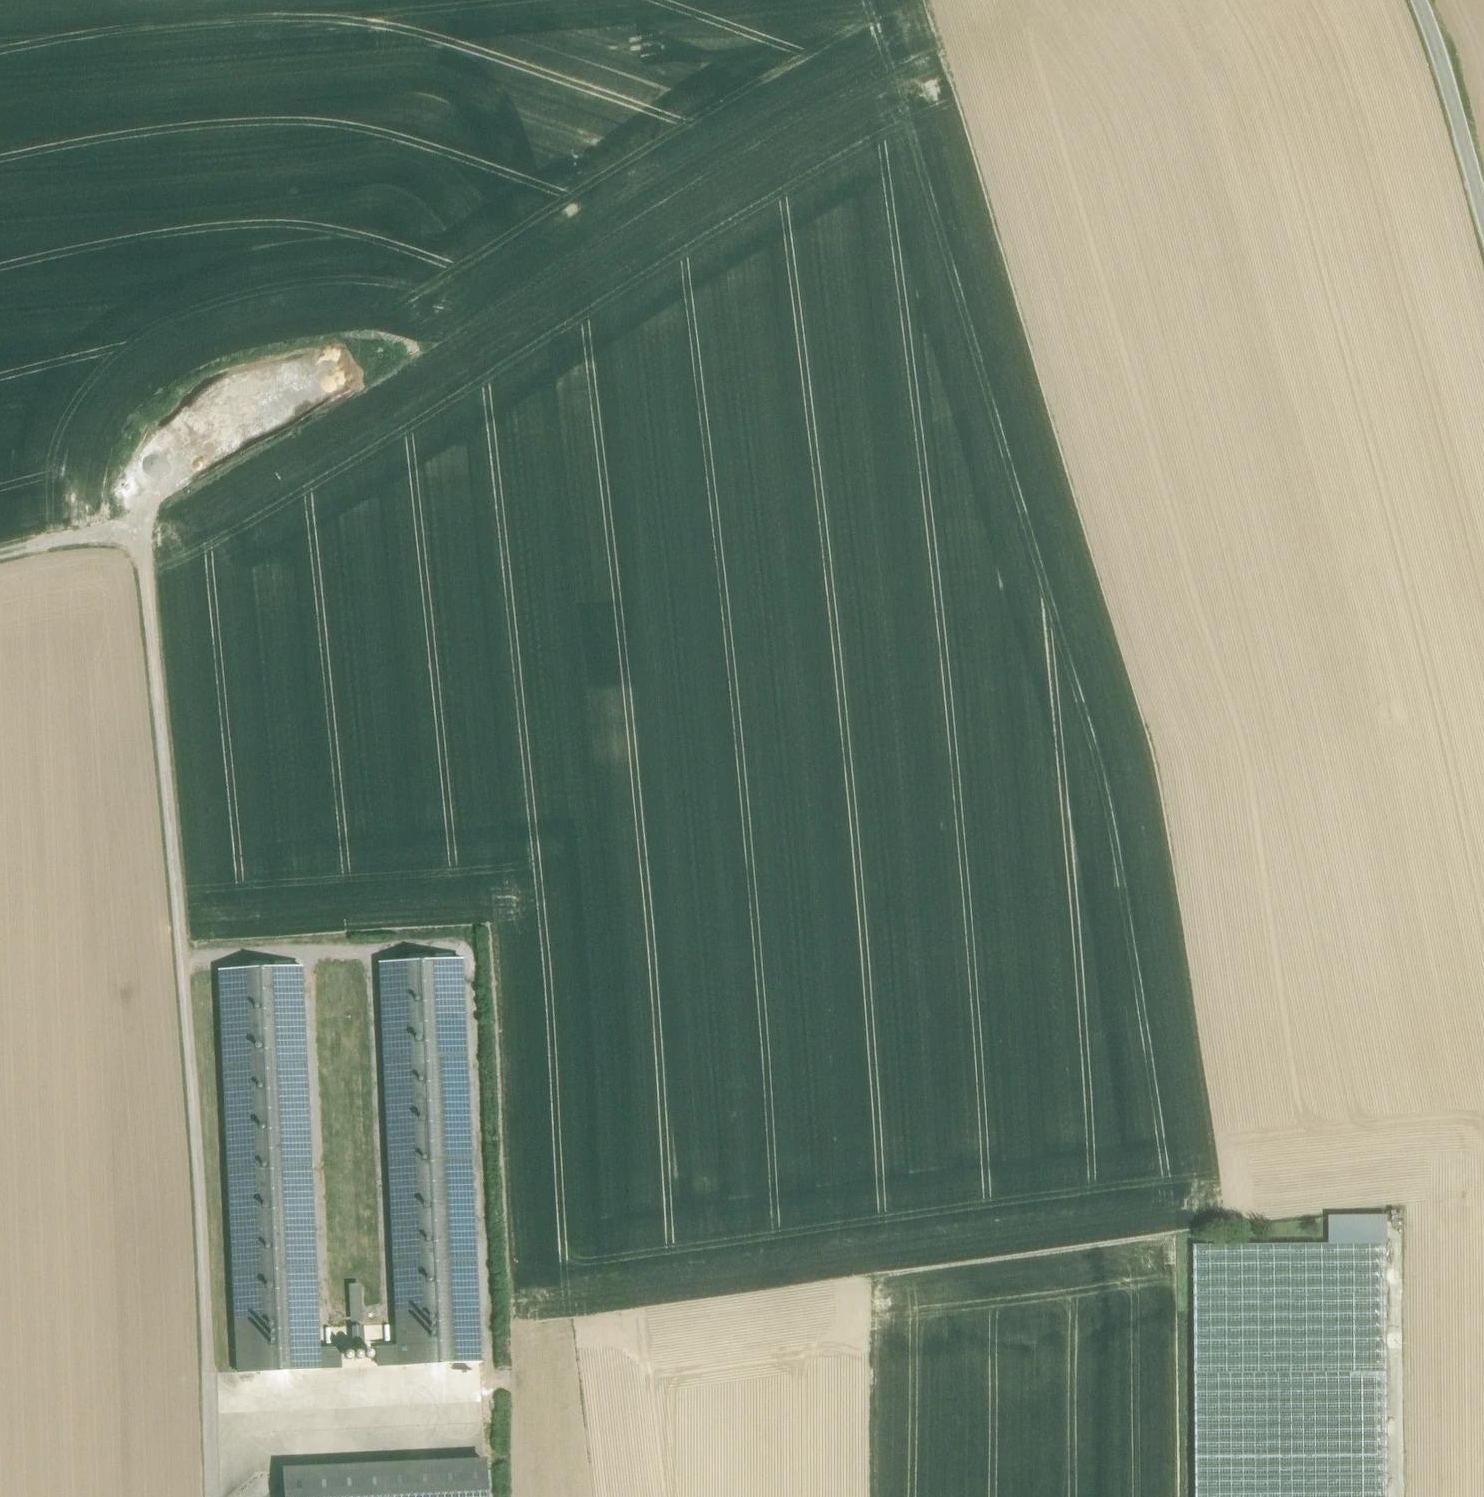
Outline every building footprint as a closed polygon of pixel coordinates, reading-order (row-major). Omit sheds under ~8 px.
[(463,960),(378,963),(396,1367),(481,1363),(463,960)] [(305,967),(218,971),(236,1375),(321,1371),(305,967)] [(1195,1255),(1197,1496),(1389,1496),(1387,1254),(1195,1255)] [(371,1323),(362,1324),(361,1282),(348,1282),(351,1347),(372,1346),(371,1323)] [(284,1470),(284,1496),(485,1496),(483,1461),(284,1470)]
